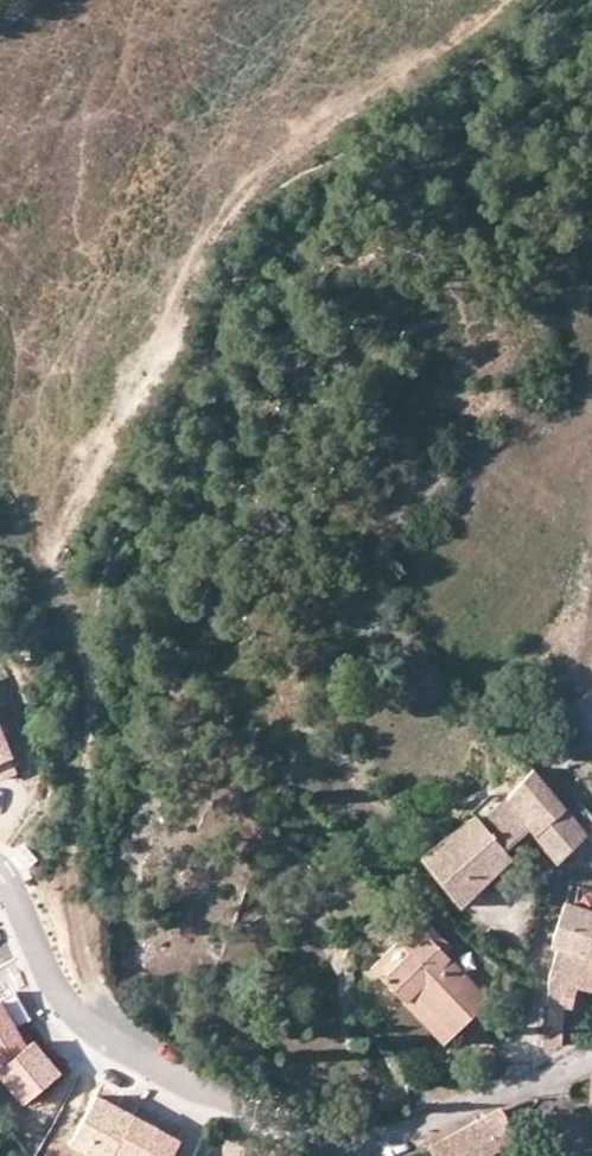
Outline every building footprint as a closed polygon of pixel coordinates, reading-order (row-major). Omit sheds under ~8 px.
[(0,726),(0,762),(11,758),(13,757),(0,726)] [(0,762),(0,781),(18,773),(11,758),(0,762)] [(529,829),(557,860),(583,834),(534,774),(532,770),(500,805),(483,822),(477,814),(423,857),(460,905),(513,858),(506,849),(529,829)] [(483,822),(500,805),(489,794),(473,810),(477,814),(483,822)] [(571,883),(565,900),(591,910),(591,886),(571,883)] [(565,900),(549,945),(558,948),(591,957),(591,910),(565,900)] [(425,918),(399,943),(407,952),(381,977),(404,1001),(414,992),(453,1034),(489,1000),(443,953),(451,946),(425,918)] [(407,952),(399,943),(373,968),(381,977),(407,952)] [(558,948),(548,977),(548,1004),(571,1008),(576,985),(591,990),(591,957),(558,948)] [(443,1043),(453,1034),(414,992),(404,1001),(443,1043)] [(26,1044),(2,1000),(0,1001),(0,1066),(26,1044)] [(543,1046),(561,1044),(562,1027),(545,1028),(543,1046)] [(61,1072),(32,1039),(26,1044),(0,1066),(0,1077),(23,1104),(61,1072)] [(134,1114),(96,1094),(68,1147),(84,1155),(111,1155),(134,1114)] [(519,1138),(501,1111),(430,1149),(431,1151),(433,1155),(486,1155),(519,1138)] [(134,1114),(111,1155),(172,1155),(181,1140),(134,1114)]
